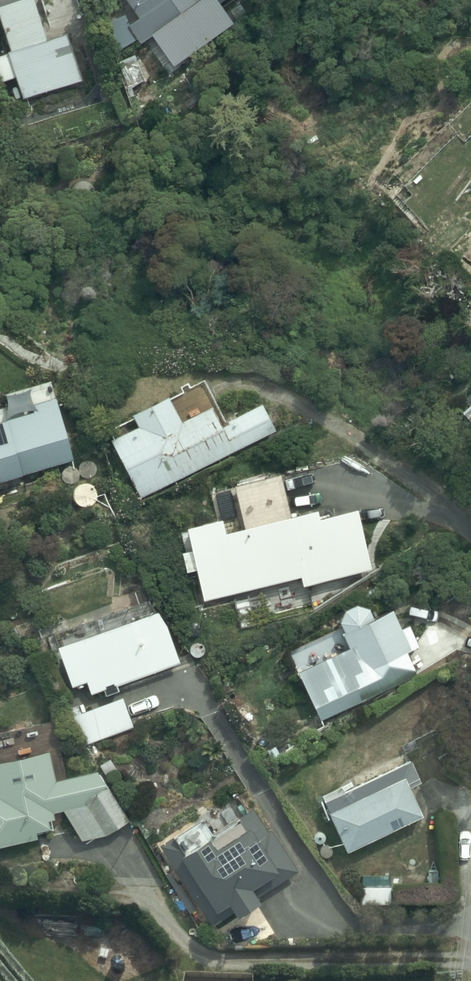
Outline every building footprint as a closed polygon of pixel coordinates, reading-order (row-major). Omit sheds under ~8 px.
[(12,51),(9,53),(9,54),(0,57),(0,78),(3,88),(18,83),(24,103),(85,84),(70,37),(55,42),(41,0),(0,0),(0,13),(12,51)] [(135,5),(159,41),(208,9),(203,0),(136,0),(138,3),(135,5)] [(456,256),(470,271),(470,242),(456,256)] [(171,393),(168,389),(130,408),(137,421),(108,436),(142,502),(281,431),(264,397),(225,417),(203,374),(189,381),(188,378),(180,382),(182,387),(171,393)] [(53,394),(0,412),(0,490),(25,481),(26,486),(79,468),(53,394)] [(291,519),(282,480),(236,490),(245,533),(226,537),(223,521),(190,529),(196,557),(186,560),(190,577),(200,575),(208,609),(303,587),(305,597),(375,582),(361,520),(364,520),(359,500),(322,497),(320,513),(291,519)] [(346,636),(287,662),(299,688),(302,687),(323,734),(370,713),(359,686),(414,662),(394,616),(375,624),(370,612),(359,607),(347,613),(341,626),(346,636)] [(161,613),(59,651),(75,693),(88,689),(93,702),(106,697),(108,704),(119,700),(117,694),(182,670),(161,613)] [(123,702),(74,722),(88,756),(137,735),(123,702)] [(0,740),(0,854),(50,844),(47,826),(52,826),(51,820),(63,817),(80,849),(106,844),(130,828),(96,777),(64,784),(53,729),(0,740)] [(420,791),(412,771),(350,799),(349,797),(324,808),(348,862),(424,829),(411,799),(419,796),(417,792),(420,791)] [(300,874),(273,831),(269,834),(253,809),(211,836),(199,818),(182,829),(185,835),(162,850),(213,929),(300,874)] [(392,881),(365,881),(364,911),(391,911),(392,881)]
